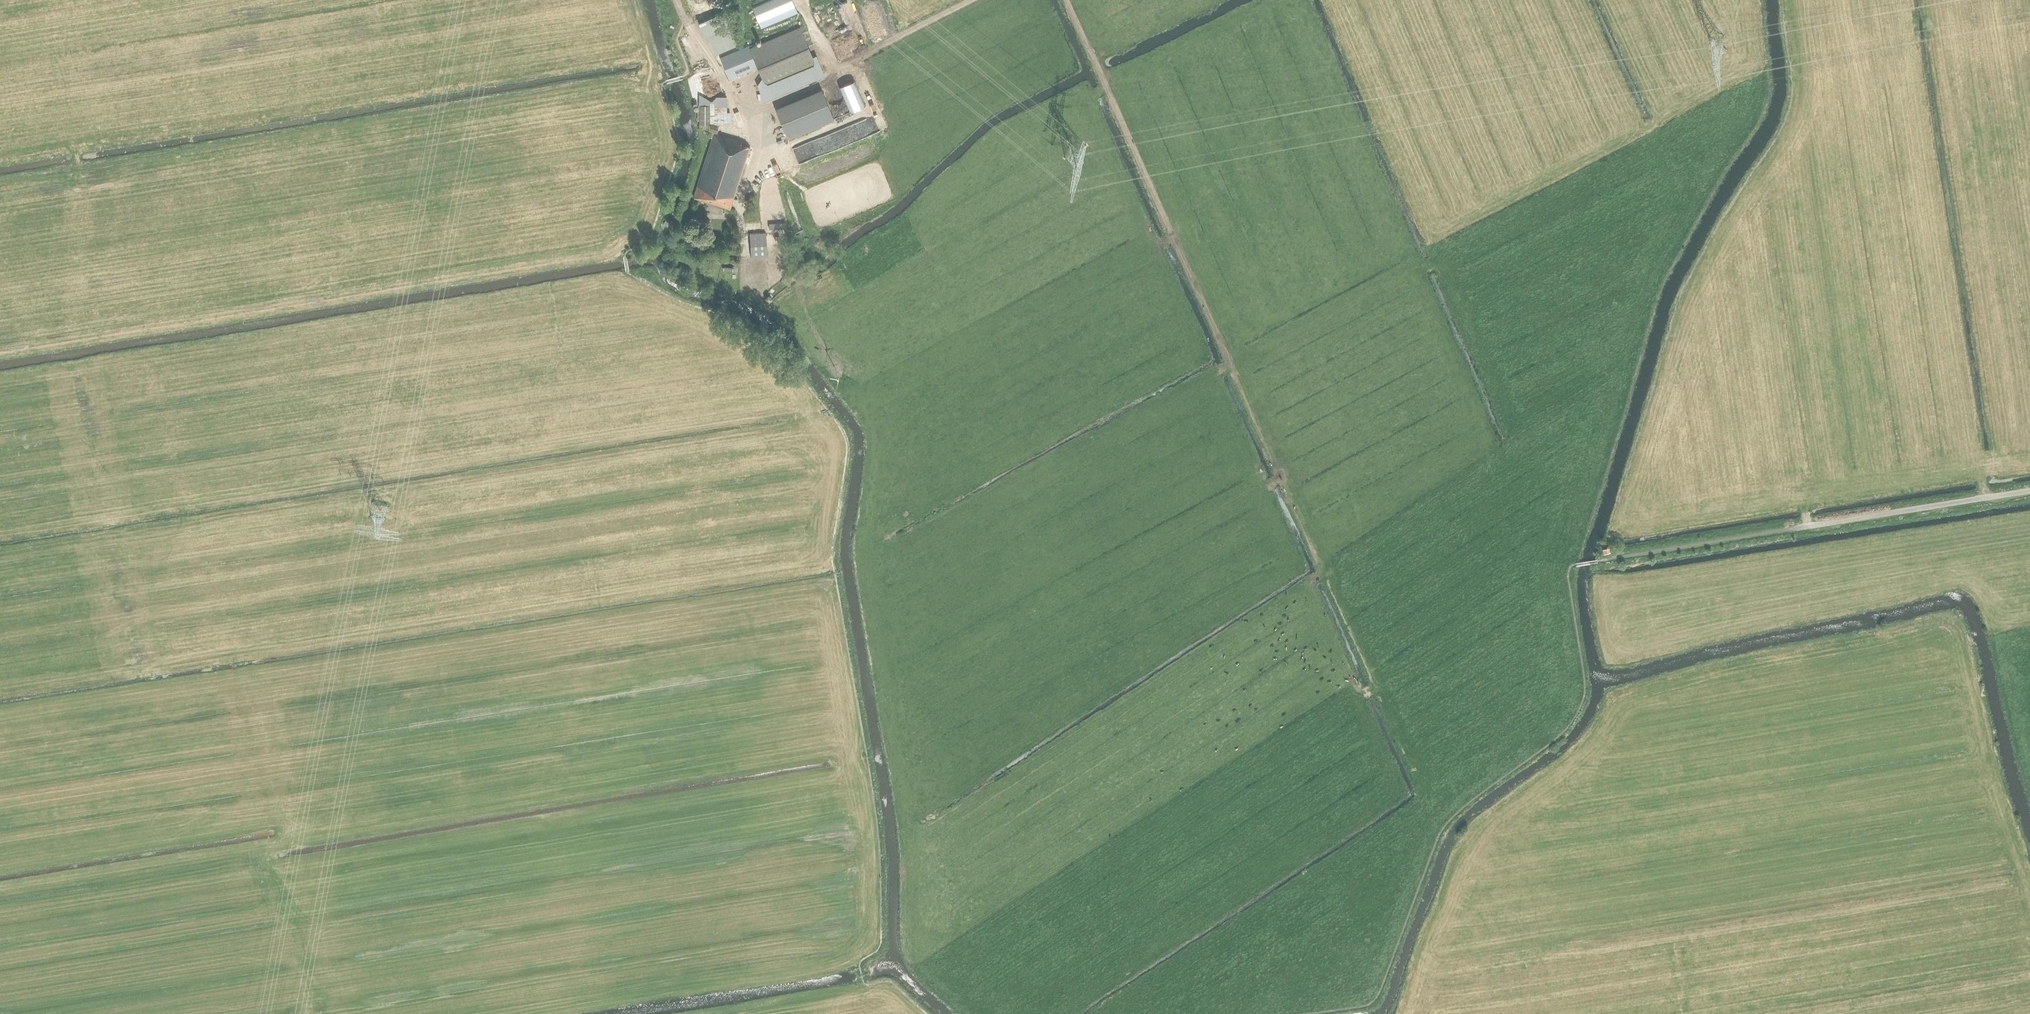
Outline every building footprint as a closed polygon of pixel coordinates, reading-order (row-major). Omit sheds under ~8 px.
[(737,45),(724,12),(698,22),(705,39),(709,37),(715,53),(737,45)] [(800,27),(750,48),(749,45),(720,57),(729,78),(758,66),(762,77),(766,87),(816,66),(812,57),(800,27)] [(788,138),(834,119),(823,93),(777,112),(788,138)] [(714,133),(717,134),(720,126),(711,123),(709,129),(708,131),(714,133)] [(730,208),(750,146),(740,143),(741,141),(717,134),(714,133),(694,197),(730,208)] [(758,217),(759,231),(769,231),(768,217),(758,217)]
